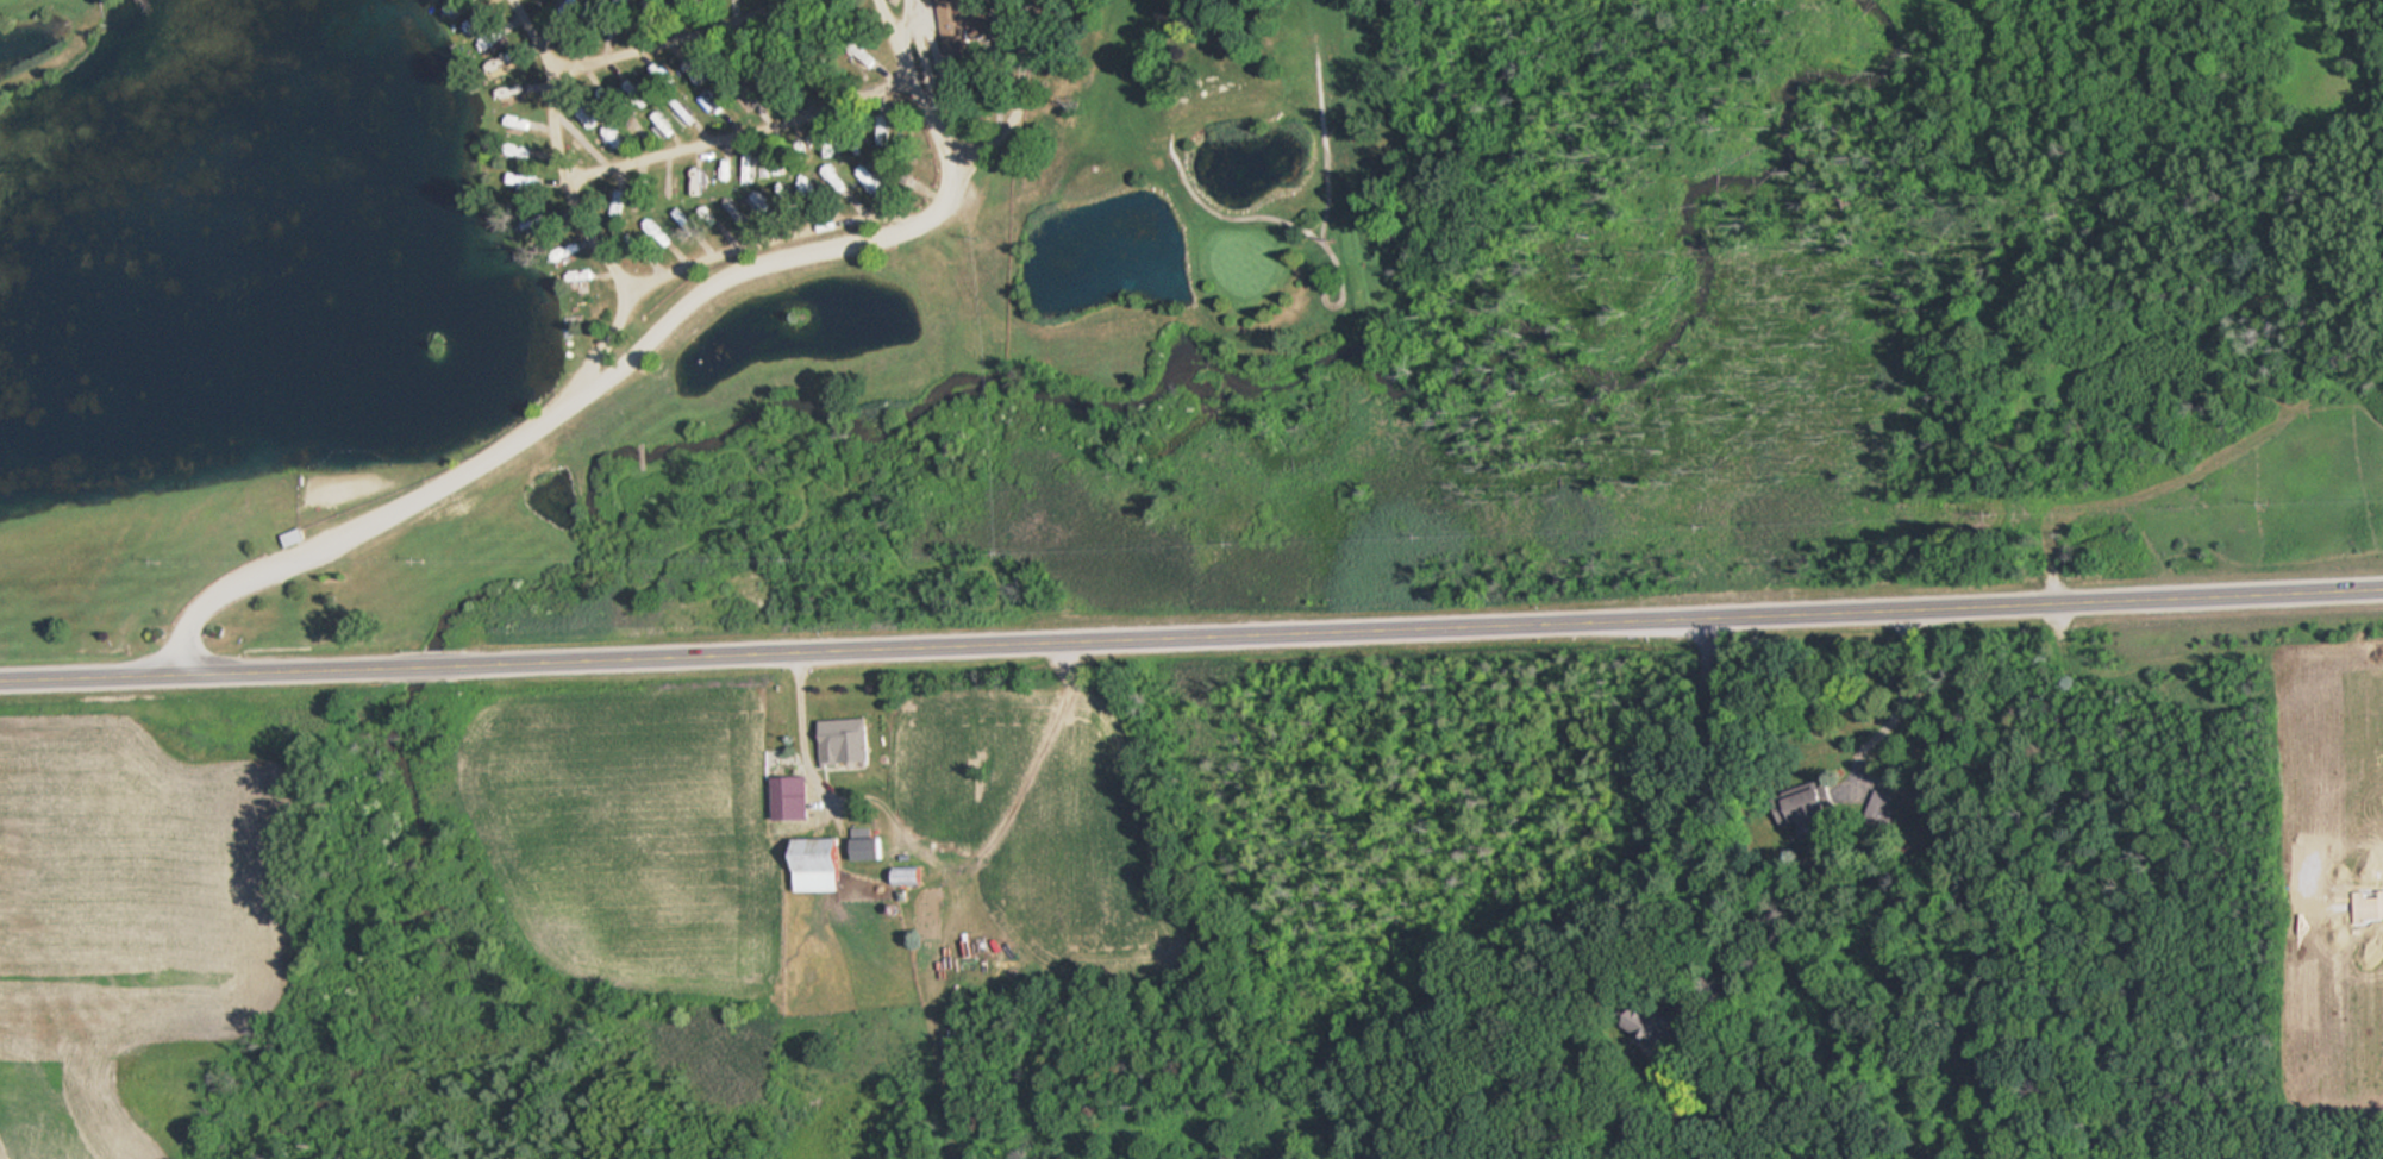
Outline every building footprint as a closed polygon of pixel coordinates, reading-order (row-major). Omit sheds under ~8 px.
[(948,57),(971,54),(964,0),(941,0),(948,57)] [(309,538),(304,527),(286,535),(291,546),(309,538)] [(871,718),(824,719),(825,762),(871,762),(871,718)] [(810,777),(777,777),(777,819),(810,819),(810,777)] [(802,892),(847,891),(846,838),(801,839),(802,892)] [(887,838),(859,838),(859,860),(887,860),(887,838)] [(926,885),(926,867),(898,867),(898,885),(926,885)] [(1647,1022),(1632,1017),(1630,1025),(1621,1022),(1613,1044),(1637,1052),(1647,1022)]
